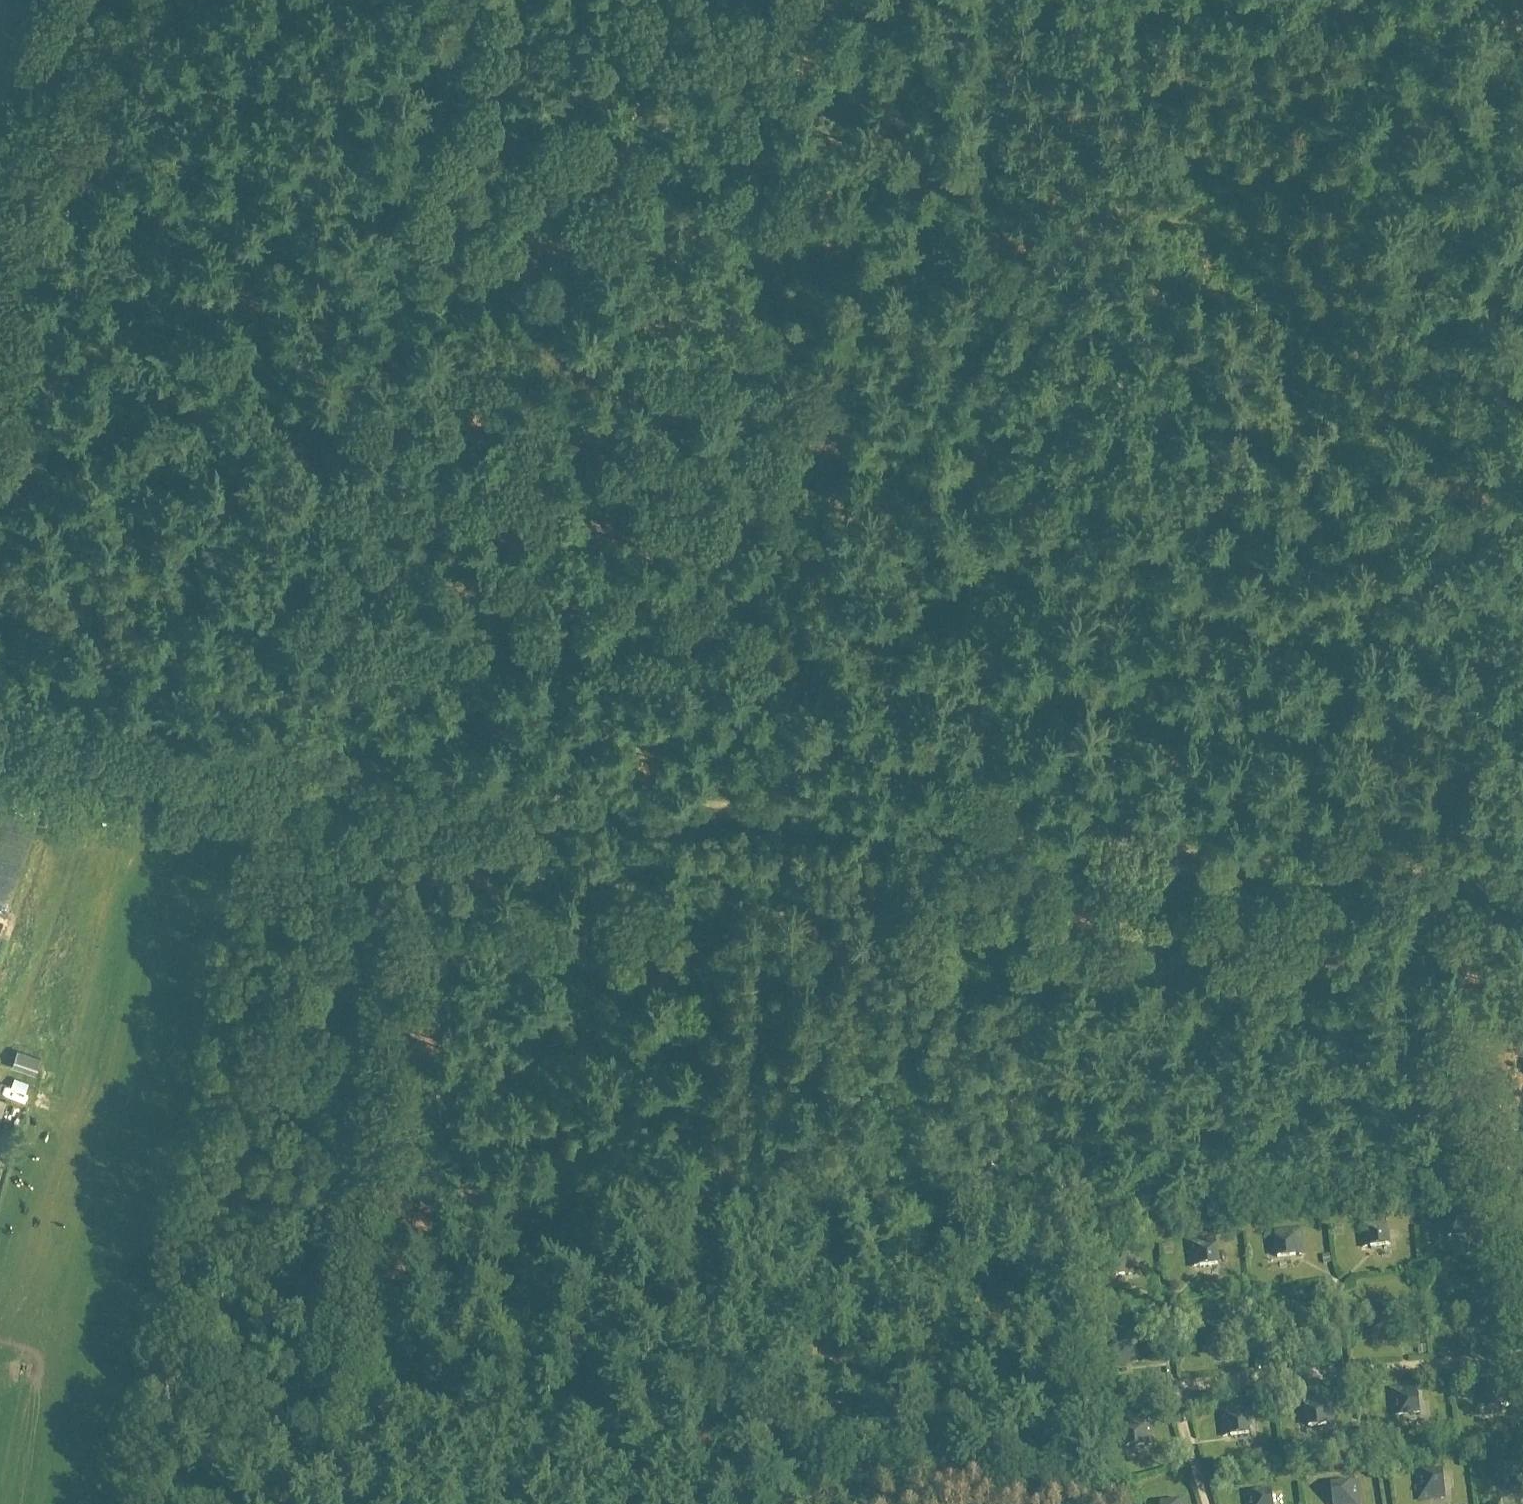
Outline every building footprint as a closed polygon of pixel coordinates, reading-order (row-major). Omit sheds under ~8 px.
[(41,1059),(17,1051),(11,1068),(34,1076),(41,1059)] [(1520,1205),(1515,1199),(1507,1206),(1513,1212),(1520,1205)] [(1469,1208),(1444,1211),(1447,1236),(1472,1233),(1469,1208)] [(1361,1245),(1386,1242),(1383,1218),(1358,1221),(1361,1245)] [(1343,1224),(1334,1224),(1335,1233),(1343,1232),(1343,1224)] [(1277,1256),(1301,1253),(1299,1227),(1274,1230),(1277,1256)] [(1192,1265),(1217,1262),(1214,1237),(1189,1240),(1192,1265)] [(1164,1243),(1165,1252),(1173,1251),(1172,1242),(1164,1243)] [(1330,1253),(1322,1255),(1324,1263),(1332,1262),(1330,1253)] [(1371,1330),(1396,1327),(1393,1301),(1368,1304),(1371,1330)] [(1116,1360),(1142,1357),(1139,1332),(1113,1335),(1116,1360)] [(1488,1403),(1513,1400),(1510,1373),(1485,1377),(1488,1403)] [(1393,1414),(1417,1411),(1414,1384),(1390,1387),(1393,1414)] [(1166,1388),(1157,1389),(1158,1398),(1167,1397),(1166,1388)] [(1307,1424),(1333,1421),(1330,1395),(1304,1398),(1307,1424)] [(1222,1434),(1248,1431),(1244,1405),(1219,1408),(1222,1434)] [(1356,1405),(1348,1406),(1349,1414),(1357,1413),(1356,1405)] [(1126,1446),(1151,1442),(1147,1416),(1122,1420),(1126,1446)] [(1522,1485),(1522,1459),(1499,1462),(1502,1487),(1522,1485)] [(1417,1497),(1443,1494),(1440,1468),(1414,1471),(1417,1497)] [(1355,1479),(1330,1482),(1333,1503),(1358,1503),(1355,1479)] [(1270,1489),(1246,1492),(1247,1503),(1272,1503),(1270,1489)]
